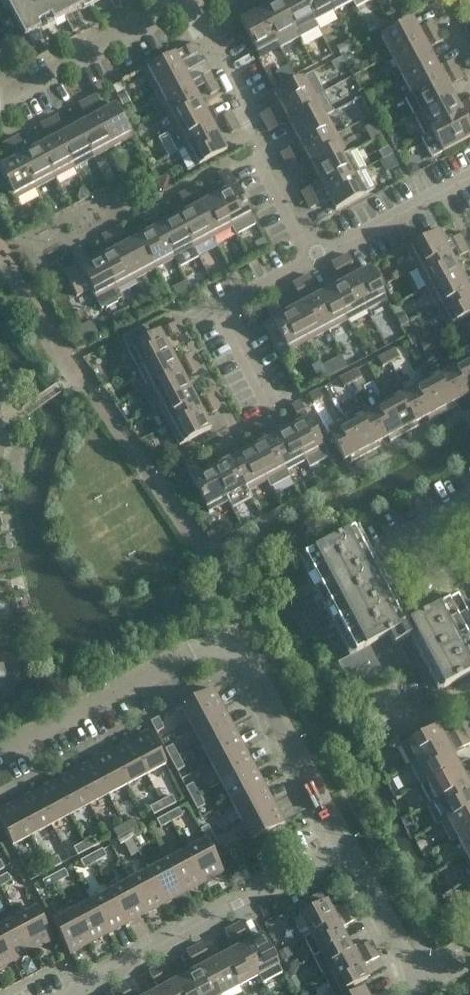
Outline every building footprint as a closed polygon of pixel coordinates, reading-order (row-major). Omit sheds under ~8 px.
[(18,26),(8,31),(8,32),(21,55),(35,48),(29,36),(46,26),(64,16),(73,32),(76,30),(80,28),(71,13),(89,3),(95,0),(4,0),(18,26)] [(115,10),(123,6),(119,0),(110,0),(115,10)] [(280,48),(254,0),(243,0),(251,15),(240,21),(260,58),(280,48)] [(279,0),(270,5),(267,0),(254,0),(280,48),(299,37),(279,0)] [(315,21),(304,0),(280,0),(279,0),(299,37),(299,38),(318,28),(315,21)] [(315,21),(334,11),(328,0),(304,0),(315,21)] [(352,0),(328,0),(334,11),(353,1),(352,0)] [(456,0),(460,9),(469,3),(469,1),(469,0),(457,0),(456,0)] [(380,36),(391,55),(438,30),(434,21),(418,30),(412,19),(380,36)] [(376,21),(366,27),(370,35),(380,30),(376,21)] [(401,74),(433,57),(428,48),(444,40),(438,30),(391,55),(401,74)] [(349,40),(336,47),(341,56),(354,50),(349,40)] [(154,90),(186,73),(180,63),(200,52),(195,43),(175,53),(143,70),(154,90)] [(343,57),(332,63),(337,74),(349,68),(343,57)] [(443,76),(459,68),(455,59),(438,68),(433,57),(401,74),(411,93),(443,76)] [(443,76),(411,93),(404,97),(414,116),(453,95),(449,87),(465,79),(459,68),(443,76)] [(196,92),(186,73),(154,90),(164,109),(196,92)] [(206,87),(216,82),(212,73),(201,79),(206,87)] [(272,74),(267,77),(272,86),(277,83),(272,74)] [(264,123),(316,95),(305,75),(274,92),(280,104),(259,115),(264,123)] [(221,91),(216,82),(206,87),(211,96),(221,91)] [(294,132),(326,115),(334,110),(324,91),(316,95),(264,123),(269,133),(289,122),(294,132)] [(125,92),(118,96),(123,106),(131,102),(125,92)] [(174,128),(206,112),(196,92),(164,109),(174,128)] [(96,94),(87,99),(92,109),(101,105),(96,94)] [(469,111),(469,98),(458,105),(453,95),(414,116),(424,135),(469,111)] [(92,109),(87,99),(78,104),(83,114),(92,109)] [(131,103),(123,107),(128,116),(136,112),(131,103)] [(96,115),(113,147),(133,136),(116,105),(96,115)] [(424,135),(421,137),(431,157),(469,136),(469,127),(468,123),(469,122),(469,111),(424,135)] [(167,132),(177,151),(216,131),(206,112),(174,128),(167,132)] [(226,125),(236,120),(232,112),(222,117),(226,125)] [(57,115),(49,120),(54,130),(62,125),(57,115)] [(113,147),(96,115),(77,126),(94,157),(113,147)] [(336,134),(326,115),(294,132),(305,151),(336,134)] [(54,130),(49,120),(40,124),(45,134),(54,130)] [(241,129),(236,120),(226,125),(231,134),(241,129)] [(141,122),(132,126),(137,134),(145,130),(141,122)] [(77,126),(57,136),(74,168),(94,157),(77,126)] [(216,131),(177,151),(188,171),(227,151),(216,131)] [(305,151),(315,170),(346,154),(336,134),(305,151)] [(19,136),(10,140),(15,150),(23,146),(19,136)] [(55,178),(74,168),(57,136),(38,146),(55,178)] [(15,150),(10,140),(1,145),(7,155),(15,150)] [(19,157),(36,188),(55,178),(38,146),(27,152),(23,146),(15,150),(19,157)] [(280,154),(284,162),(294,157),(290,148),(280,154)] [(388,148),(380,152),(382,159),(391,155),(388,148)] [(305,201),(364,169),(354,150),(346,154),(315,170),(321,182),(300,192),(305,201)] [(392,154),(379,161),(384,169),(391,171),(399,166),(392,154)] [(36,188),(19,157),(0,167),(0,169),(16,199),(36,188)] [(294,157),(284,162),(289,171),(299,166),(294,157)] [(410,163),(405,166),(407,169),(411,176),(420,171),(417,165),(410,163)] [(216,196),(233,228),(236,235),(256,224),(227,169),(218,174),(227,190),(216,196)] [(374,190),(364,169),(305,201),(310,210),(330,199),(336,210),(374,190)] [(110,170),(102,175),(107,185),(115,180),(110,170)] [(167,174),(157,180),(163,192),(174,186),(167,174)] [(196,185),(187,190),(192,200),(201,195),(196,185)] [(192,200),(187,190),(179,194),(184,204),(192,200)] [(233,228),(216,196),(196,206),(213,238),(233,228)] [(157,206),(149,210),(154,219),(162,215),(157,206)] [(194,248),(213,238),(196,206),(177,216),(194,248)] [(145,224),(154,219),(149,210),(140,215),(145,224)] [(198,255),(194,248),(177,216),(158,227),(175,258),(179,265),(198,255)] [(119,226),(111,231),(115,239),(124,235),(119,226)] [(158,227),(139,237),(156,268),(175,258),(158,227)] [(115,239),(111,231),(102,236),(106,244),(115,239)] [(417,269),(449,251),(438,231),(405,248),(417,269)] [(455,248),(465,242),(461,234),(451,240),(455,248)] [(136,279),(156,268),(139,237),(119,247),(136,279)] [(263,238),(255,243),(260,252),(268,248),(263,238)] [(465,242),(455,248),(460,257),(469,252),(469,251),(465,242)] [(122,299),(117,289),(100,257),(90,263),(81,247),(72,252),(102,310),(107,307),(108,309),(120,303),(119,301),(122,299)] [(117,289),(136,279),(119,247),(100,257),(117,289)] [(427,288),(459,270),(449,251),(417,269),(427,288)] [(348,254),(340,258),(345,269),(354,264),(348,254)] [(345,269),(340,258),(331,263),(336,273),(345,269)] [(350,278),(367,309),(387,299),(370,267),(350,278)] [(469,290),(459,270),(427,288),(438,307),(469,290)] [(328,330),(347,320),(330,288),(320,294),(309,274),(301,278),(328,330)] [(309,340),(328,330),(301,278),(292,283),(302,303),(292,308),(309,340)] [(347,320),(367,309),(350,278),(330,288),(347,320)] [(469,290),(438,307),(449,327),(469,316),(469,290)] [(289,351),(309,340),(292,308),(281,314),(273,299),(264,303),(289,351)] [(124,309),(113,315),(117,322),(128,316),(124,309)] [(403,312),(395,316),(400,326),(408,322),(403,312)] [(91,321),(74,331),(80,343),(98,333),(91,321)] [(181,331),(176,322),(166,327),(171,336),(181,331)] [(138,367),(170,350),(159,330),(147,337),(142,326),(122,337),(138,367)] [(415,331),(406,336),(411,346),(420,341),(415,331)] [(461,352),(465,361),(469,369),(469,348),(461,352)] [(387,353),(391,361),(399,357),(395,349),(387,353)] [(138,367),(148,387),(180,370),(170,350),(138,367)] [(187,366),(197,361),(193,353),(183,358),(187,366)] [(382,366),(391,361),(387,353),(378,358),(382,366)] [(343,355),(325,363),(330,373),(348,366),(343,355)] [(202,370),(197,361),(187,366),(192,375),(202,370)] [(469,399),(469,369),(465,361),(446,371),(460,398),(466,395),(468,400),(469,399)] [(180,370),(148,387),(159,406),(191,389),(180,370)] [(356,370),(349,374),(352,381),(360,377),(356,370)] [(427,381),(444,413),(458,406),(455,401),(460,398),(446,371),(427,381)] [(104,374),(98,378),(103,385),(110,382),(104,374)] [(352,381),(349,374),(339,379),(343,386),(352,381)] [(429,421),(444,413),(427,381),(407,391),(422,419),(427,417),(429,421)] [(159,406),(169,426),(201,409),(191,389),(159,406)] [(318,390),(308,395),(314,405),(323,400),(318,390)] [(388,401),(405,434),(419,426),(417,422),(422,419),(407,391),(388,401)] [(208,405),(217,399),(213,392),(203,396),(208,405)] [(222,409),(217,399),(208,405),(213,414),(222,409)] [(288,426),(305,460),(309,467),(329,456),(309,417),(301,401),(290,407),(295,415),(294,421),(295,423),(288,426)] [(391,441),(405,434),(388,401),(368,412),(383,440),(388,437),(391,441)] [(323,403),(314,408),(323,424),(332,420),(323,403)] [(349,422),(366,454),(380,447),(378,442),(383,440),(368,412),(365,405),(346,415),(349,422)] [(212,429),(201,409),(169,426),(180,446),(212,429)] [(270,417),(261,422),(286,470),(305,460),(288,426),(281,430),(279,428),(274,426),(270,417)] [(286,470),(261,422),(253,426),(261,443),(250,449),(267,480),(286,470)] [(352,462),(366,454),(349,422),(329,433),(344,460),(349,457),(352,462)] [(267,480),(250,449),(240,454),(231,438),(222,443),(248,491),(267,480)] [(212,469),(229,501),(232,508),(252,498),(248,491),(222,443),(214,447),(223,463),(212,469)] [(209,512),(229,501),(212,469),(201,475),(192,458),(183,463),(209,512)] [(228,523),(206,535),(211,544),(233,532),(228,523)] [(353,530),(294,562),(343,651),(352,646),(361,665),(411,637),(353,530)] [(469,676),(469,621),(458,598),(469,591),(469,578),(461,561),(410,589),(424,615),(408,624),(444,690),(469,676)] [(192,726),(224,709),(214,689),(181,706),(192,726)] [(202,745),(234,728),(224,709),(192,726),(202,745)] [(158,717),(151,721),(157,733),(164,729),(158,717)] [(411,765),(466,736),(462,728),(444,738),(438,726),(400,746),(411,765)] [(202,745),(212,764),(245,747),(234,728),(202,745)] [(149,732),(130,742),(147,775),(167,765),(149,732)] [(458,765),(452,754),(469,744),(469,743),(466,736),(411,765),(421,785),(458,765)] [(130,742),(111,753),(128,785),(147,775),(130,742)] [(171,760),(179,756),(173,745),(165,749),(171,760)] [(222,783),(255,766),(245,747),(212,764),(222,783)] [(128,785),(111,753),(92,763),(109,796),(128,785)] [(185,767),(179,756),(171,760),(177,771),(185,767)] [(92,763),(72,773),(90,806),(109,796),(92,763)] [(469,782),(469,773),(464,776),(458,765),(421,785),(431,803),(437,800),(469,782)] [(222,783),(232,802),(265,785),(255,766),(222,783)] [(71,816),(90,806),(72,773),(53,783),(71,816)] [(469,808),(469,782),(437,800),(448,819),(469,808)] [(52,826),(71,816),(53,783),(34,793),(52,826)] [(191,798),(199,794),(193,783),(185,787),(191,798)] [(265,785),(232,802),(243,821),(275,804),(265,785)] [(34,793),(15,804),(33,836),(52,826),(34,793)] [(205,805),(199,794),(191,798),(197,809),(205,805)] [(161,801),(165,809),(176,803),(172,795),(161,801)] [(154,815),(165,809),(161,801),(150,807),(154,815)] [(15,804),(0,812),(0,822),(13,847),(33,836),(15,804)] [(286,824),(275,804),(243,821),(253,841),(286,824)] [(168,814),(172,822),(183,816),(179,808),(168,814)] [(448,819),(443,822),(454,841),(458,839),(469,832),(469,808),(448,819)] [(161,828),(172,822),(168,814),(157,820),(161,828)] [(136,818),(124,824),(129,832),(140,826),(136,818)] [(129,832),(124,824),(113,830),(118,838),(129,832)] [(144,834),(140,826),(129,832),(133,840),(144,834)] [(188,851),(205,884),(225,873),(214,852),(221,848),(209,826),(201,830),(207,841),(188,851)] [(129,832),(118,838),(122,846),(133,840),(129,832)] [(458,839),(468,858),(469,857),(469,832),(458,839)] [(85,842),(89,850),(100,844),(96,836),(85,842)] [(78,856),(89,850),(85,842),(74,848),(78,856)] [(92,855),(96,863),(107,857),(103,849),(92,855)] [(186,894),(205,884),(188,851),(168,861),(186,894)] [(85,869),(96,863),(92,855),(80,861),(85,869)] [(47,862),(51,870),(62,864),(58,856),(47,862)] [(167,904),(186,894),(168,861),(149,872),(167,904)] [(40,876),(51,870),(47,862),(36,868),(40,876)] [(54,875),(58,883),(69,877),(65,869),(54,875)] [(167,904),(149,872),(130,882),(147,915),(167,904)] [(0,887),(12,881),(7,873),(0,877),(0,886),(0,887)] [(47,889),(58,883),(54,875),(43,881),(47,889)] [(130,882),(111,892),(128,925),(147,915),(130,882)] [(128,925),(111,892),(92,902),(109,935),(128,925)] [(304,939),(355,911),(351,904),(334,913),(327,901),(294,919),(304,939)] [(92,902),(72,913),(90,945),(109,935),(92,902)] [(17,919),(35,952),(54,941),(37,909),(17,919)] [(359,919),(355,911),(304,939),(315,958),(348,940),(342,929),(359,919)] [(71,956),(90,945),(72,913),(53,923),(71,956)] [(0,928),(0,933),(16,962),(35,952),(17,919),(0,928)] [(241,923),(234,927),(260,977),(262,982),(283,971),(264,935),(251,942),(241,923)] [(235,950),(224,956),(240,987),(260,977),(234,927),(226,931),(235,950)] [(0,933),(0,970),(16,962),(0,933)] [(330,973),(375,949),(370,941),(353,950),(348,940),(315,958),(325,977),(331,974),(330,973)] [(224,956),(213,962),(203,943),(195,947),(220,994),(226,994),(240,987),(224,956)] [(196,994),(220,994),(195,947),(187,951),(197,970),(186,976),(196,994)] [(290,948),(282,952),(286,959),(294,955),(290,948)] [(375,949),(330,973),(331,974),(325,977),(334,994),(340,994),(369,979),(362,966),(380,957),(375,949)] [(186,976),(175,982),(165,963),(157,967),(172,994),(196,994),(186,976)] [(157,967),(149,971),(159,990),(150,994),(172,994),(157,967)] [(295,976),(287,980),(294,993),(302,989),(295,976)] [(127,984),(119,988),(123,994),(133,994),(127,984)]
